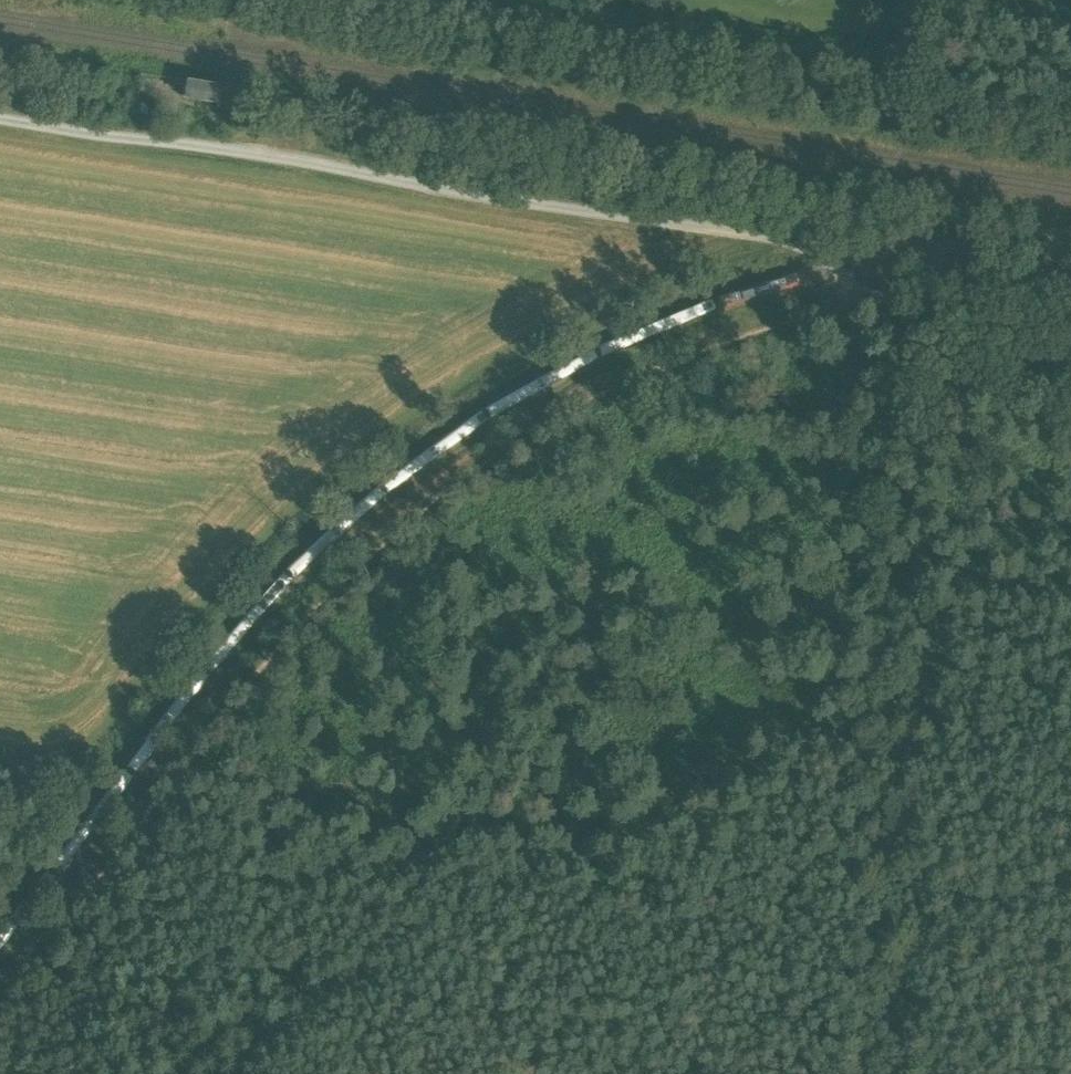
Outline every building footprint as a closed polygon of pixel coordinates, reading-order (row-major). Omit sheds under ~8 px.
[(190,82),(187,99),(221,105),(224,87),(190,82)]
